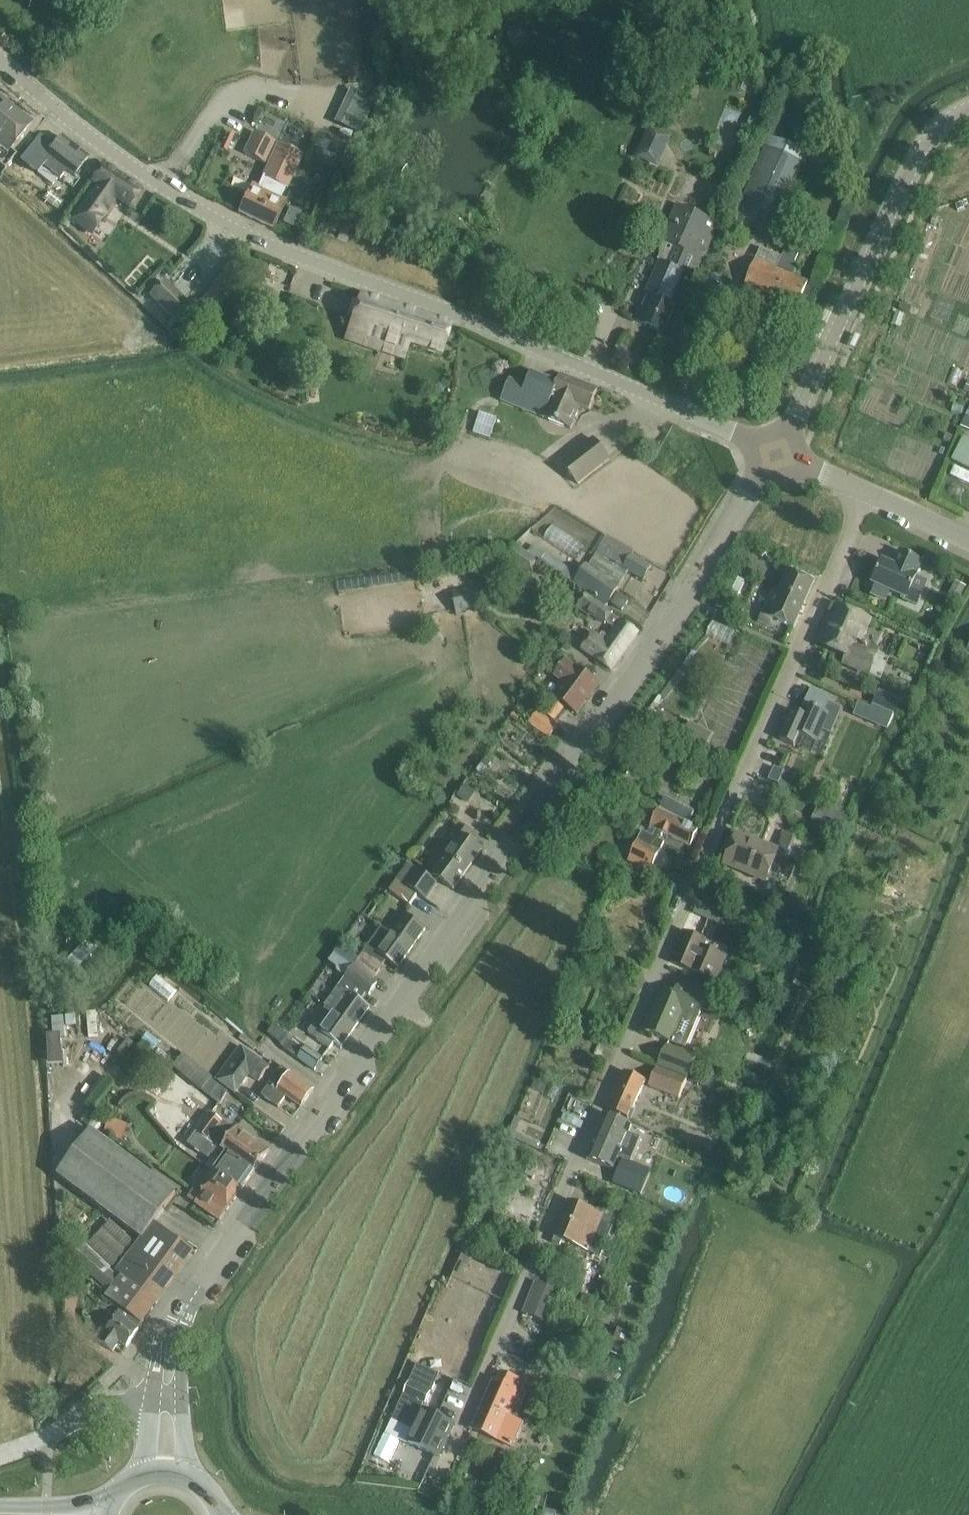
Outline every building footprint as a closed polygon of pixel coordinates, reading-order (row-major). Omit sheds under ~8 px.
[(698,36),(692,50),(701,54),(707,40),(698,36)] [(741,79),(738,88),(745,91),(749,81),(741,79)] [(350,88),(335,122),(347,127),(362,94),(350,88)] [(3,170),(16,155),(10,150),(19,139),(31,124),(17,112),(14,115),(0,104),(0,167),(3,170)] [(225,118),(221,127),(230,132),(235,123),(225,118)] [(239,213),(273,229),(281,211),(286,201),(280,198),(284,189),(287,190),(303,155),(278,144),(254,132),(244,153),(269,165),(259,188),(253,185),(248,195),(239,213)] [(651,135),(642,157),(660,164),(669,142),(651,135)] [(735,216),(733,215),(725,232),(746,241),(753,223),(773,232),(781,214),(807,152),(770,136),(735,216)] [(42,164),(36,171),(52,184),(58,177),(60,178),(67,170),(74,176),(76,174),(88,158),(61,137),(49,153),(40,163),(42,164)] [(83,204),(71,222),(91,235),(103,217),(116,198),(129,207),(130,206),(141,189),(103,165),(92,181),(96,184),(83,204)] [(963,200),(953,203),(956,213),(966,209),(963,200)] [(717,223),(699,215),(676,205),(660,241),(673,246),(665,263),(660,261),(634,319),(663,332),(675,307),(670,304),(684,273),(693,277),(717,223)] [(781,258),(779,257),(760,249),(745,285),(798,307),(808,283),(792,276),(800,257),(785,250),(781,258)] [(245,270),(235,263),(229,259),(194,311),(210,321),(245,270)] [(170,315),(163,322),(170,329),(186,312),(182,309),(189,302),(164,280),(149,296),(170,315)] [(361,295),(355,314),(345,339),(404,358),(408,345),(442,355),(446,342),(452,325),(361,295)] [(902,302),(899,309),(910,314),(913,306),(902,302)] [(897,311),(891,324),(900,327),(905,315),(897,311)] [(247,352),(237,357),(241,366),(252,360),(247,352)] [(510,379),(502,397),(501,400),(544,417),(543,418),(571,429),(580,406),(590,410),(598,389),(561,374),(558,382),(531,371),(526,385),(510,379)] [(946,433),(944,440),(951,443),(954,436),(946,433)] [(953,461),(968,469),(968,440),(964,438),(953,461)] [(594,439),(578,451),(562,463),(578,484),(610,459),(594,439)] [(547,554),(541,562),(576,584),(590,595),(607,606),(610,601),(613,603),(613,604),(622,611),(629,601),(620,595),(616,592),(619,587),(630,572),(644,580),(651,568),(634,558),(631,556),(633,553),(608,538),(583,574),(571,567),(570,569),(547,554)] [(478,588),(453,593),(457,617),(464,616),(463,610),(475,608),(476,614),(482,612),(480,602),(496,599),(499,598),(518,569),(529,577),(540,561),(533,556),(527,553),(523,550),(514,545),(507,556),(503,554),(501,557),(498,561),(469,567),(472,579),(479,578),(486,577),(480,586),(478,588)] [(886,601),(890,591),(905,598),(905,600),(917,605),(927,581),(916,577),(922,562),(900,552),(894,565),(883,561),(873,584),(876,585),(872,595),(886,601)] [(793,628),(813,581),(789,570),(780,591),(774,589),(760,621),(779,630),(782,623),(793,628)] [(745,582),(734,577),(717,607),(731,614),(739,598),(737,598),(745,582)] [(968,588),(968,585),(958,579),(948,598),(960,605),(968,588)] [(614,611),(597,600),(585,591),(575,605),(588,614),(590,612),(604,622),(605,621),(615,628),(609,637),(603,633),(601,636),(594,631),(582,648),(595,658),(611,669),(638,632),(622,620),(622,621),(612,614),(614,611)] [(880,651),(861,642),(870,622),(858,617),(840,609),(832,627),(828,626),(820,644),(848,656),(845,663),(869,674),(880,651)] [(578,716),(601,685),(568,659),(554,676),(563,683),(552,697),(578,716)] [(832,696),(815,689),(811,687),(806,699),(803,706),(810,709),(806,716),(798,713),(793,711),(780,740),(795,746),(799,735),(817,743),(823,730),(832,734),(843,708),(829,702),(832,696)] [(873,703),(897,712),(902,699),(879,689),(873,703)] [(565,707),(553,700),(544,713),(555,721),(565,707)] [(531,708),(526,715),(532,719),(537,713),(531,708)] [(538,711),(529,724),(550,739),(559,726),(538,711)] [(711,732),(692,722),(684,737),(704,747),(711,732)] [(652,744),(666,753),(673,742),(658,733),(652,744)] [(686,744),(683,751),(693,756),(696,749),(686,744)] [(486,757),(476,771),(482,775),(492,762),(486,757)] [(779,784),(789,788),(795,776),(775,767),(769,781),(779,785),(779,784)] [(466,785),(459,795),(469,803),(477,793),(466,785)] [(642,831),(629,859),(651,870),(665,841),(660,839),(663,832),(691,845),(699,828),(689,823),(694,811),(664,797),(651,826),(657,829),(653,836),(642,831)] [(434,876),(437,878),(454,890),(482,850),(465,838),(469,832),(460,825),(451,838),(457,843),(434,876)] [(784,831),(778,846),(784,849),(782,854),(789,857),(792,850),(791,850),(797,836),(784,831)] [(778,852),(756,843),(738,835),(725,864),(766,881),(778,852)] [(903,847),(895,867),(905,871),(912,851),(903,847)] [(398,877),(407,884),(427,898),(439,881),(419,867),(417,869),(409,863),(398,877)] [(391,889),(410,903),(417,893),(398,880),(391,889)] [(698,904),(694,914),(707,918),(711,908),(698,904)] [(392,935),(412,949),(426,929),(406,915),(392,935)] [(412,949),(392,935),(382,928),(354,967),(367,976),(373,981),(387,961),(398,969),(412,949)] [(689,970),(717,982),(726,962),(703,952),(708,942),(702,939),(684,931),(671,962),(689,970)] [(334,964),(335,964),(343,970),(348,964),(339,957),(334,964)] [(89,960),(79,970),(89,979),(98,969),(89,960)] [(378,984),(373,981),(367,976),(354,967),(327,1007),(356,1027),(370,1007),(356,998),(362,990),(370,995),(378,984)] [(158,975),(149,985),(168,1001),(177,991),(158,975)] [(663,1039),(671,1042),(686,1049),(699,1017),(708,997),(697,993),(679,985),(673,999),(661,994),(663,990),(662,990),(644,1031),(663,1039)] [(342,1047),(356,1027),(327,1007),(308,1033),(330,1049),(335,1042),(342,1047)] [(94,1011),(86,1012),(88,1027),(96,1026),(94,1011)] [(275,1026),(269,1035),(281,1044),(288,1035),(275,1026)] [(305,1047),(297,1059),(313,1070),(322,1057),(305,1047)] [(242,1048),(219,1080),(239,1094),(251,1077),(260,1084),(271,1069),(242,1048)] [(697,1062),(692,1060),(667,1049),(660,1067),(689,1080),(697,1062)] [(185,1053),(174,1066),(202,1090),(213,1077),(185,1053)] [(114,1063),(107,1072),(130,1089),(137,1080),(114,1063)] [(284,1069),(264,1097),(279,1108),(287,1096),(301,1107),(313,1090),(284,1069)] [(650,1084),(677,1097),(684,1083),(656,1070),(650,1084)] [(608,1111),(626,1119),(627,1119),(644,1080),(625,1072),(608,1111)] [(704,1077),(701,1085),(727,1095),(730,1087),(704,1077)] [(565,1094),(562,1100),(571,1105),(575,1098),(565,1094)] [(90,1127),(101,1113),(92,1106),(82,1120),(90,1127)] [(213,1114),(198,1134),(253,1174),(270,1150),(254,1139),(239,1128),(233,1137),(222,1129),(227,1124),(213,1114)] [(587,1159),(613,1170),(614,1169),(618,1158),(624,1160),(619,1172),(614,1183),(639,1193),(650,1170),(631,1162),(640,1140),(628,1135),(631,1127),(632,1126),(606,1115),(587,1159)] [(111,1118),(105,1138),(122,1145),(128,1124),(111,1118)] [(107,1298),(121,1308),(142,1324),(158,1302),(157,1301),(193,1252),(155,1223),(176,1194),(160,1182),(92,1131),(60,1174),(144,1238),(120,1271),(124,1276),(107,1298)] [(216,1173),(219,1175),(241,1191),(253,1174),(198,1134),(190,1145),(210,1159),(214,1154),(224,1161),(216,1173)] [(528,1166),(525,1173),(533,1177),(537,1170),(528,1166)] [(219,1175),(208,1190),(199,1184),(192,1195),(200,1200),(200,1201),(206,1206),(204,1209),(220,1220),(241,1191),(219,1175)] [(553,1243),(560,1246),(563,1240),(601,1256),(617,1215),(605,1209),(602,1215),(570,1201),(553,1243)] [(73,1258),(110,1291),(121,1277),(84,1245),(73,1258)] [(542,1321),(555,1290),(537,1283),(524,1313),(542,1321)] [(106,1324),(104,1327),(95,1338),(113,1351),(120,1341),(127,1346),(139,1330),(138,1329),(142,1324),(121,1308),(108,1325),(106,1324)] [(418,1365),(398,1411),(419,1420),(439,1375),(418,1365)] [(472,1430),(514,1448),(524,1422),(510,1416),(521,1391),(494,1379),(472,1430)] [(525,1413),(541,1420),(551,1396),(535,1389),(525,1413)] [(454,1425),(447,1422),(427,1412),(412,1444),(438,1456),(454,1425)] [(466,1473),(463,1480),(474,1485),(477,1478),(466,1473)]
